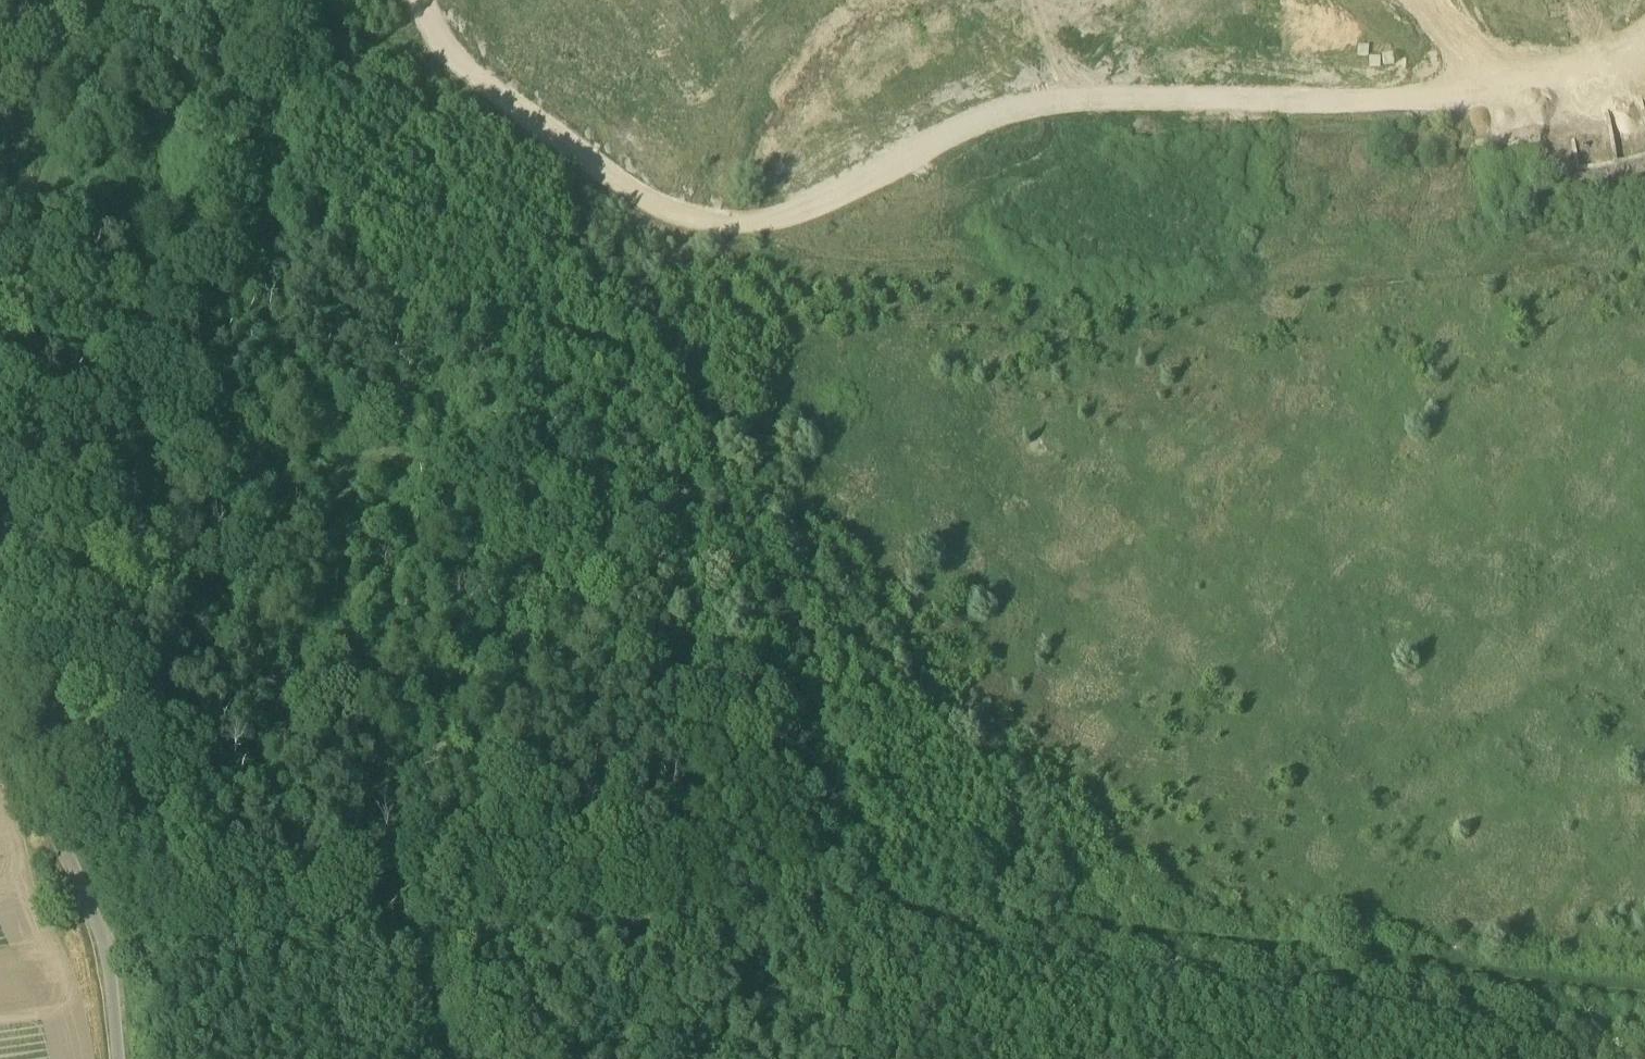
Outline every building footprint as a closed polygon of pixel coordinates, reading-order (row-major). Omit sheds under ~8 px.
[(99,849),(104,861),(114,857),(108,845),(99,849)]
